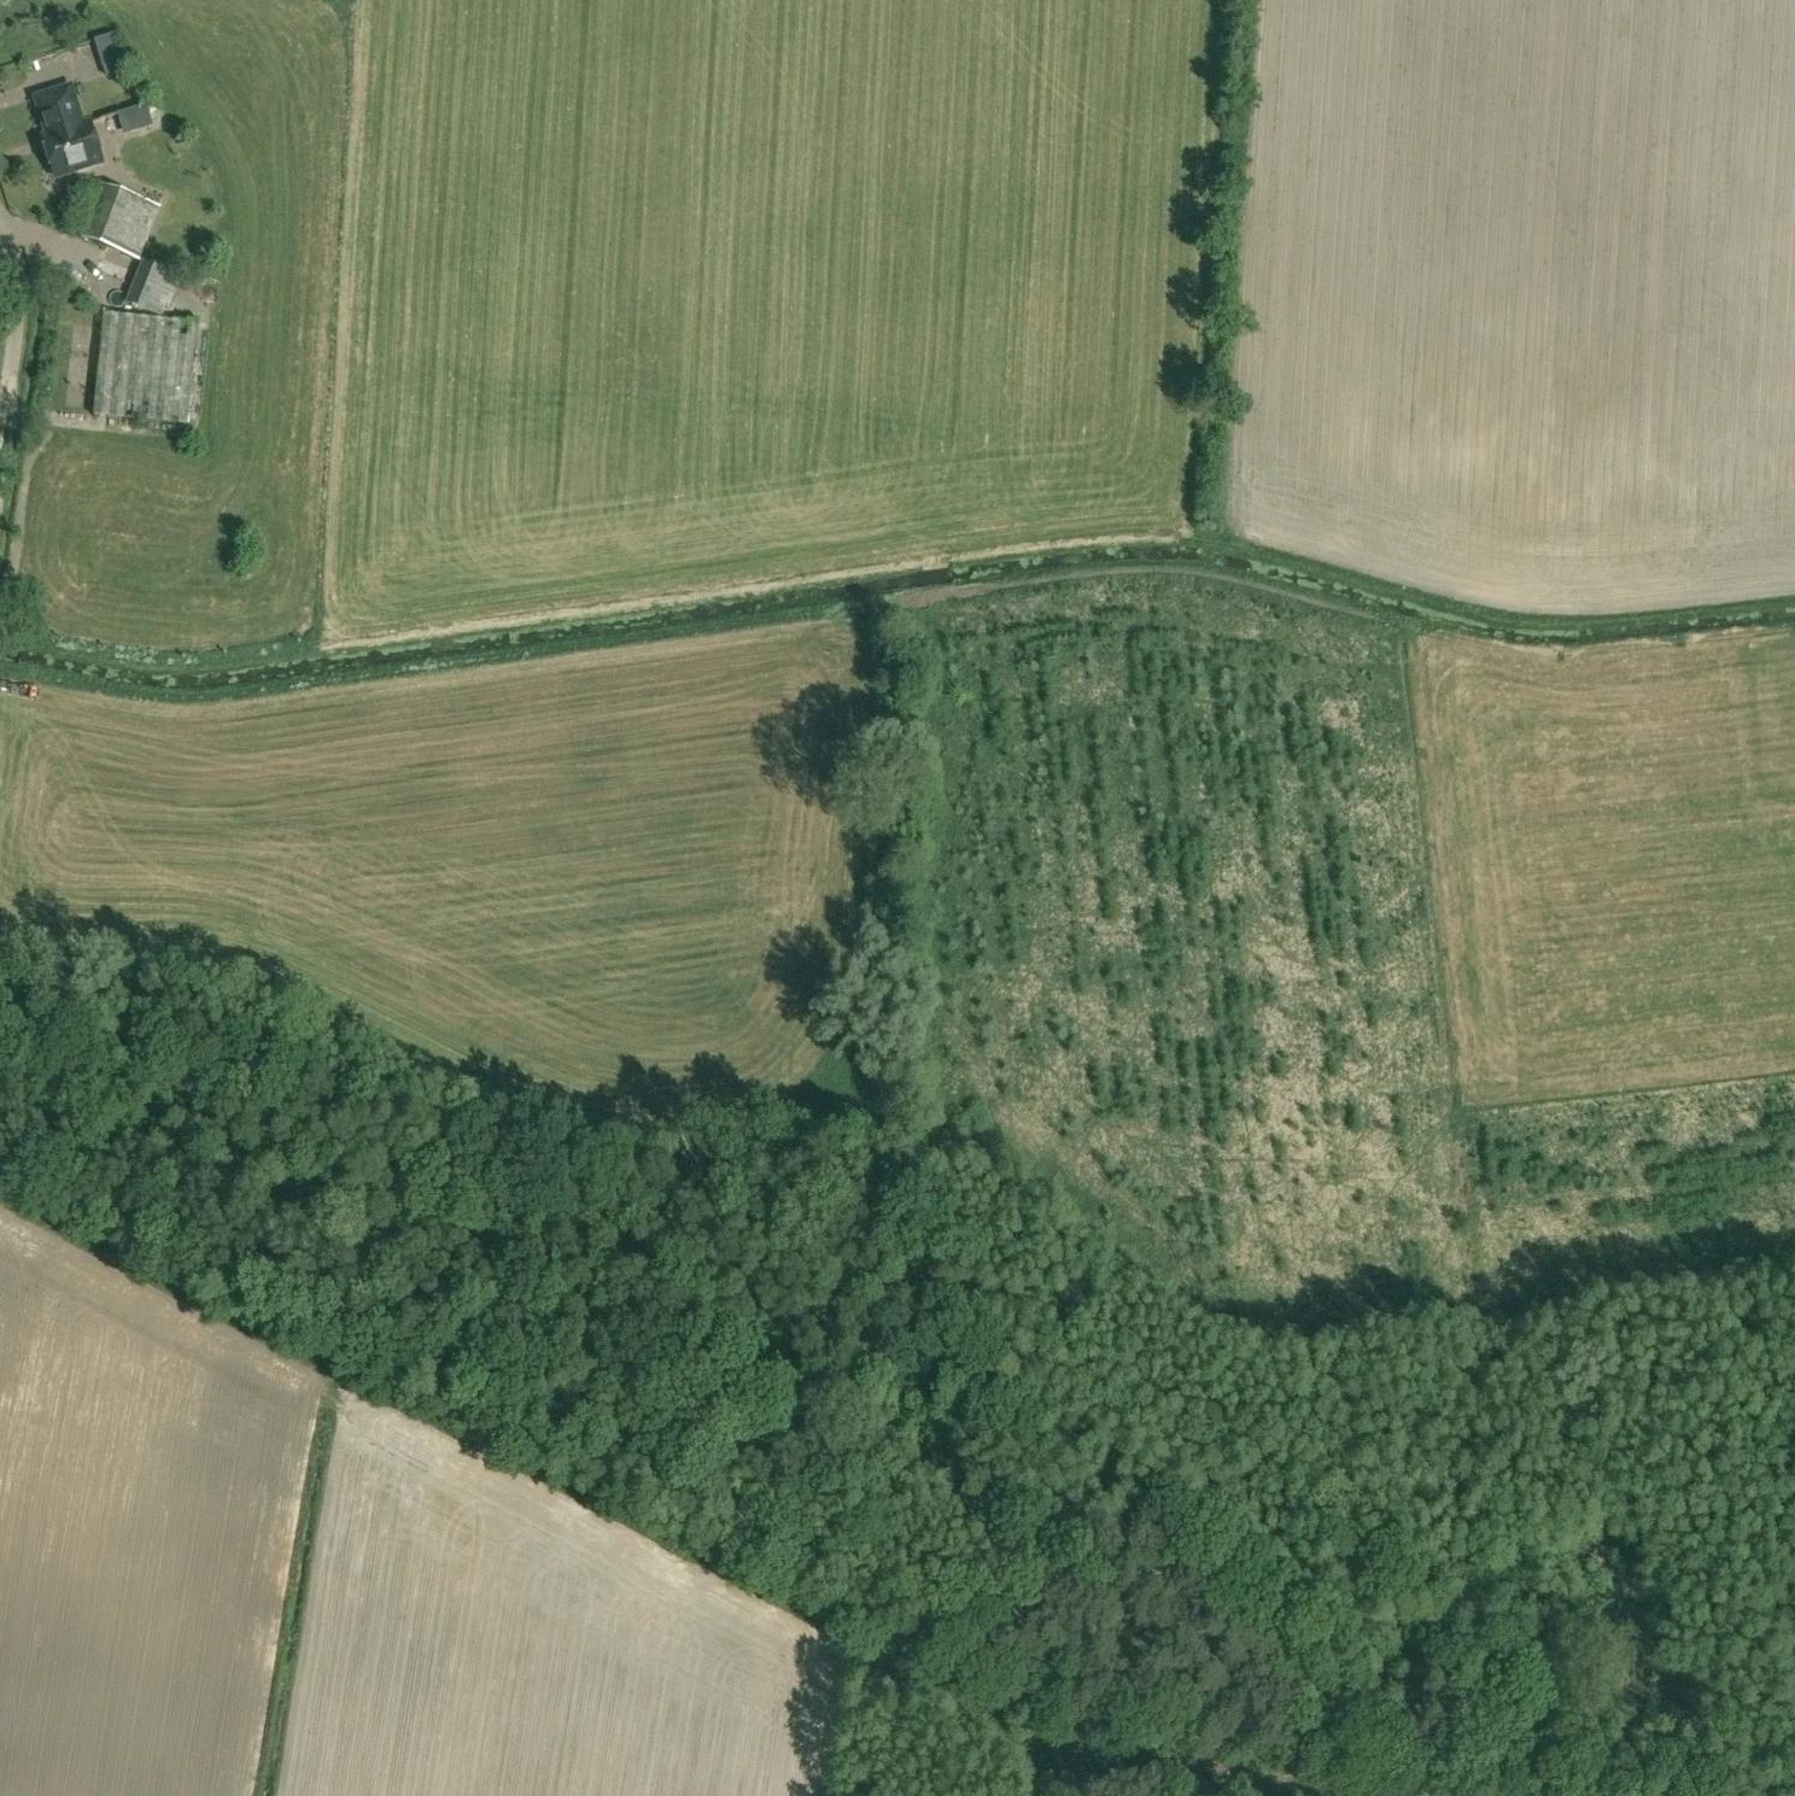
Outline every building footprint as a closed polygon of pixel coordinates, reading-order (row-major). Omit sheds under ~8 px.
[(119,53),(101,58),(106,76),(125,71),(119,53)] [(103,163),(99,152),(90,123),(83,125),(71,87),(36,98),(48,136),(43,137),(56,178),(103,163)] [(122,111),(126,135),(157,129),(153,106),(122,111)] [(101,183),(80,237),(141,260),(161,206),(101,183)] [(143,260),(126,303),(161,317),(178,274),(143,260)] [(197,323),(105,314),(95,416),(188,425),(197,323)]
